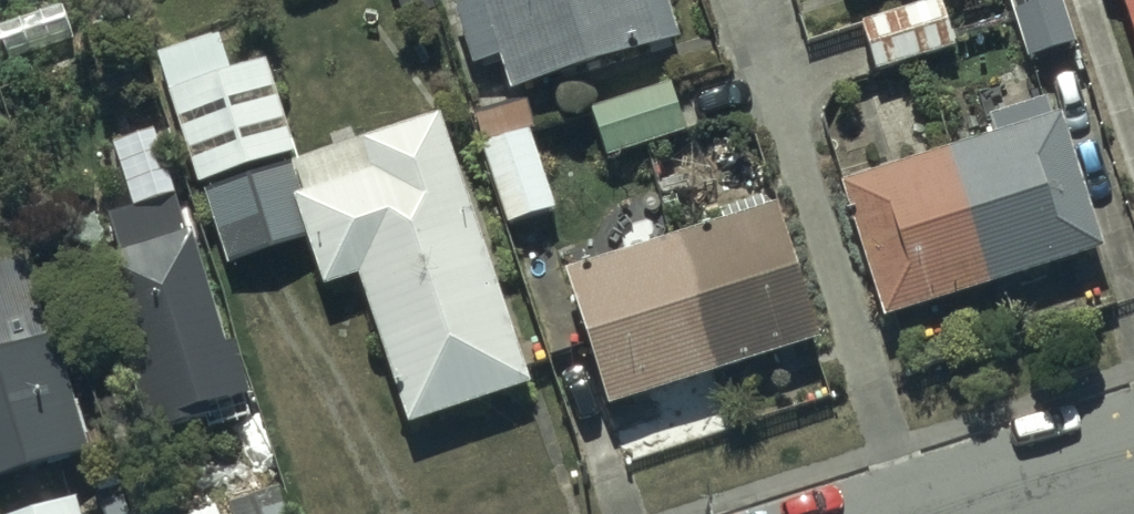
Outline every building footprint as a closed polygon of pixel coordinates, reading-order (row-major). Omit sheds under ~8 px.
[(447,6),(467,67),(492,59),(503,95),(679,40),(666,0),(467,0),(447,6)] [(1022,62),(1074,47),(1059,0),(1003,0),(1022,62)] [(1133,69),(1133,0),(1112,0),(1133,69)] [(934,1),(856,27),(871,74),(950,48),(934,1)] [(211,38),(153,57),(165,94),(161,95),(191,187),(290,155),(260,63),(223,75),(211,38)] [(665,86),(586,113),(602,160),(681,132),(665,86)] [(522,98),(470,114),(480,143),(475,145),(501,226),(551,209),(527,134),(533,132),(522,98)] [(983,119),(989,137),(832,185),(876,323),(1096,254),(1063,148),(1049,99),(983,119)] [(435,116),(285,164),(296,198),(287,201),(317,291),(354,280),(402,427),(524,387),(435,116)] [(233,341),(227,343),(221,324),(226,322),(220,303),(212,305),(206,281),(211,280),(200,242),(194,244),(180,195),(141,206),(138,194),(100,205),(114,252),(89,259),(141,439),(204,421),(208,433),(256,419),(233,341)] [(766,210),(559,274),(601,409),(808,345),(766,210)] [(0,270),(0,480),(82,456),(25,263),(0,270)] [(222,509),(224,513),(282,513),(275,492),(222,509)] [(24,513),(74,513),(69,500),(24,513)]
